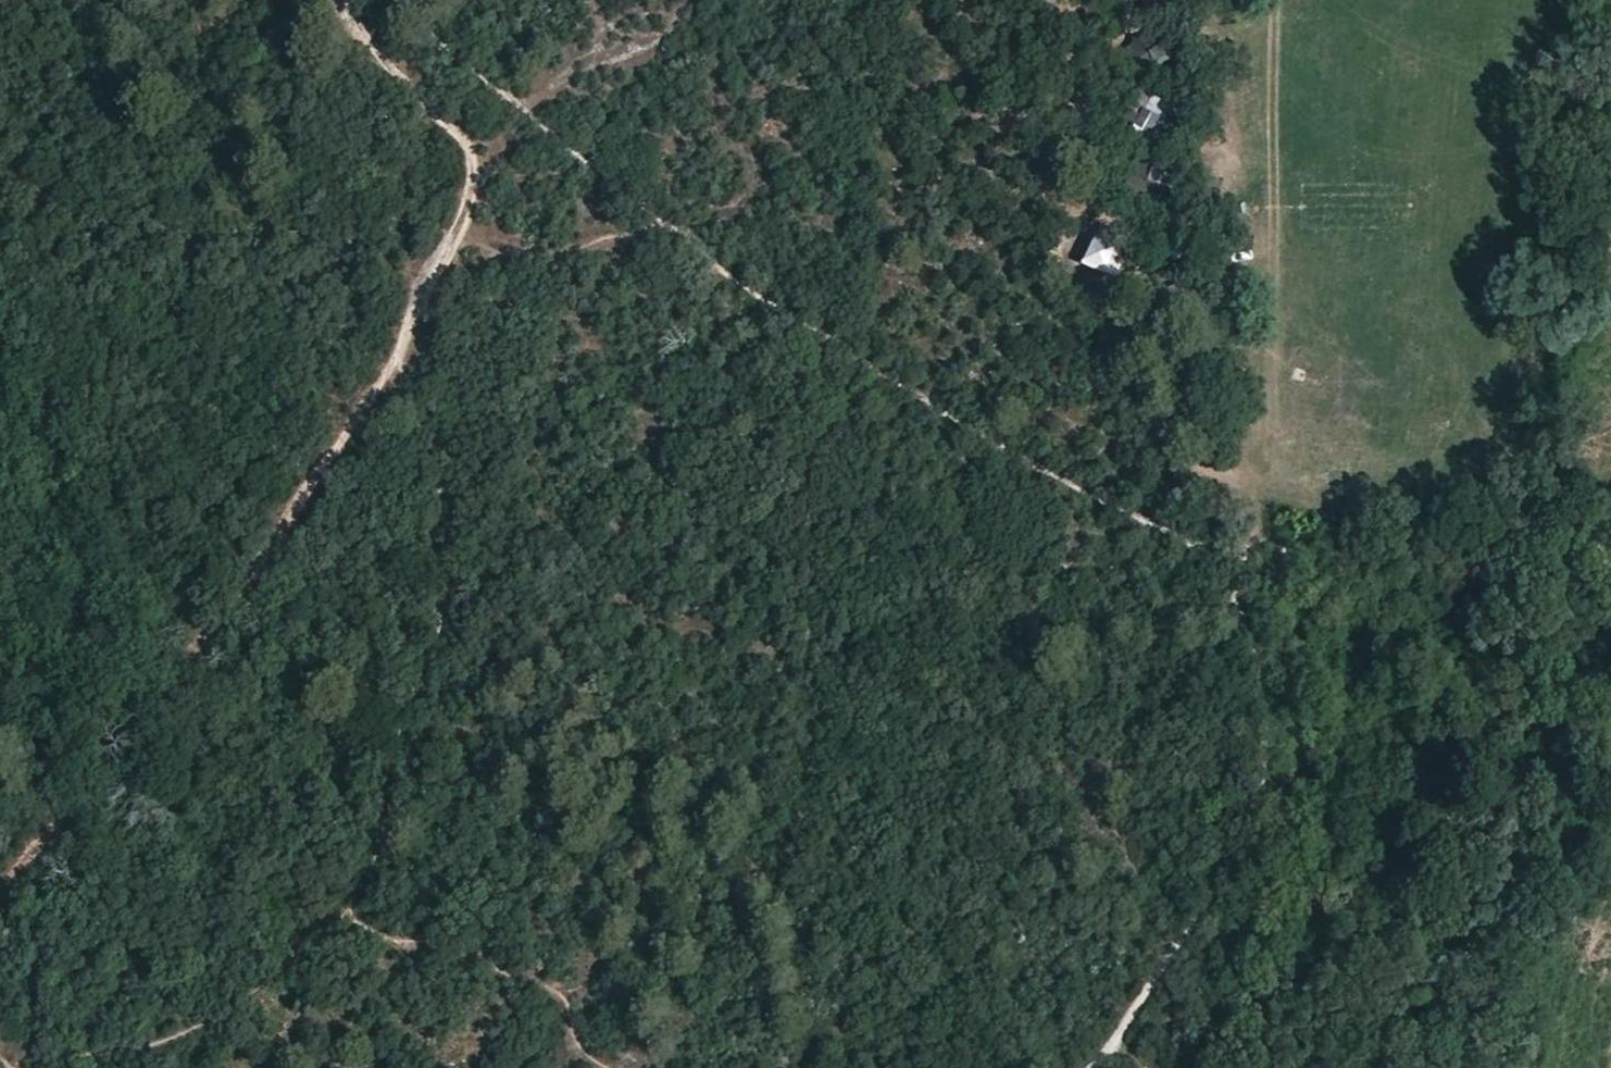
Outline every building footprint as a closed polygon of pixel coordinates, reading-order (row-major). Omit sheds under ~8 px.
[(1150,97),(1143,109),(1161,120),(1168,109),(1150,97)] [(1150,140),(1158,122),(1139,112),(1130,131),(1150,140)] [(1116,201),(1102,194),(1083,227),(1112,242),(1121,223),(1109,218),(1116,201)]
